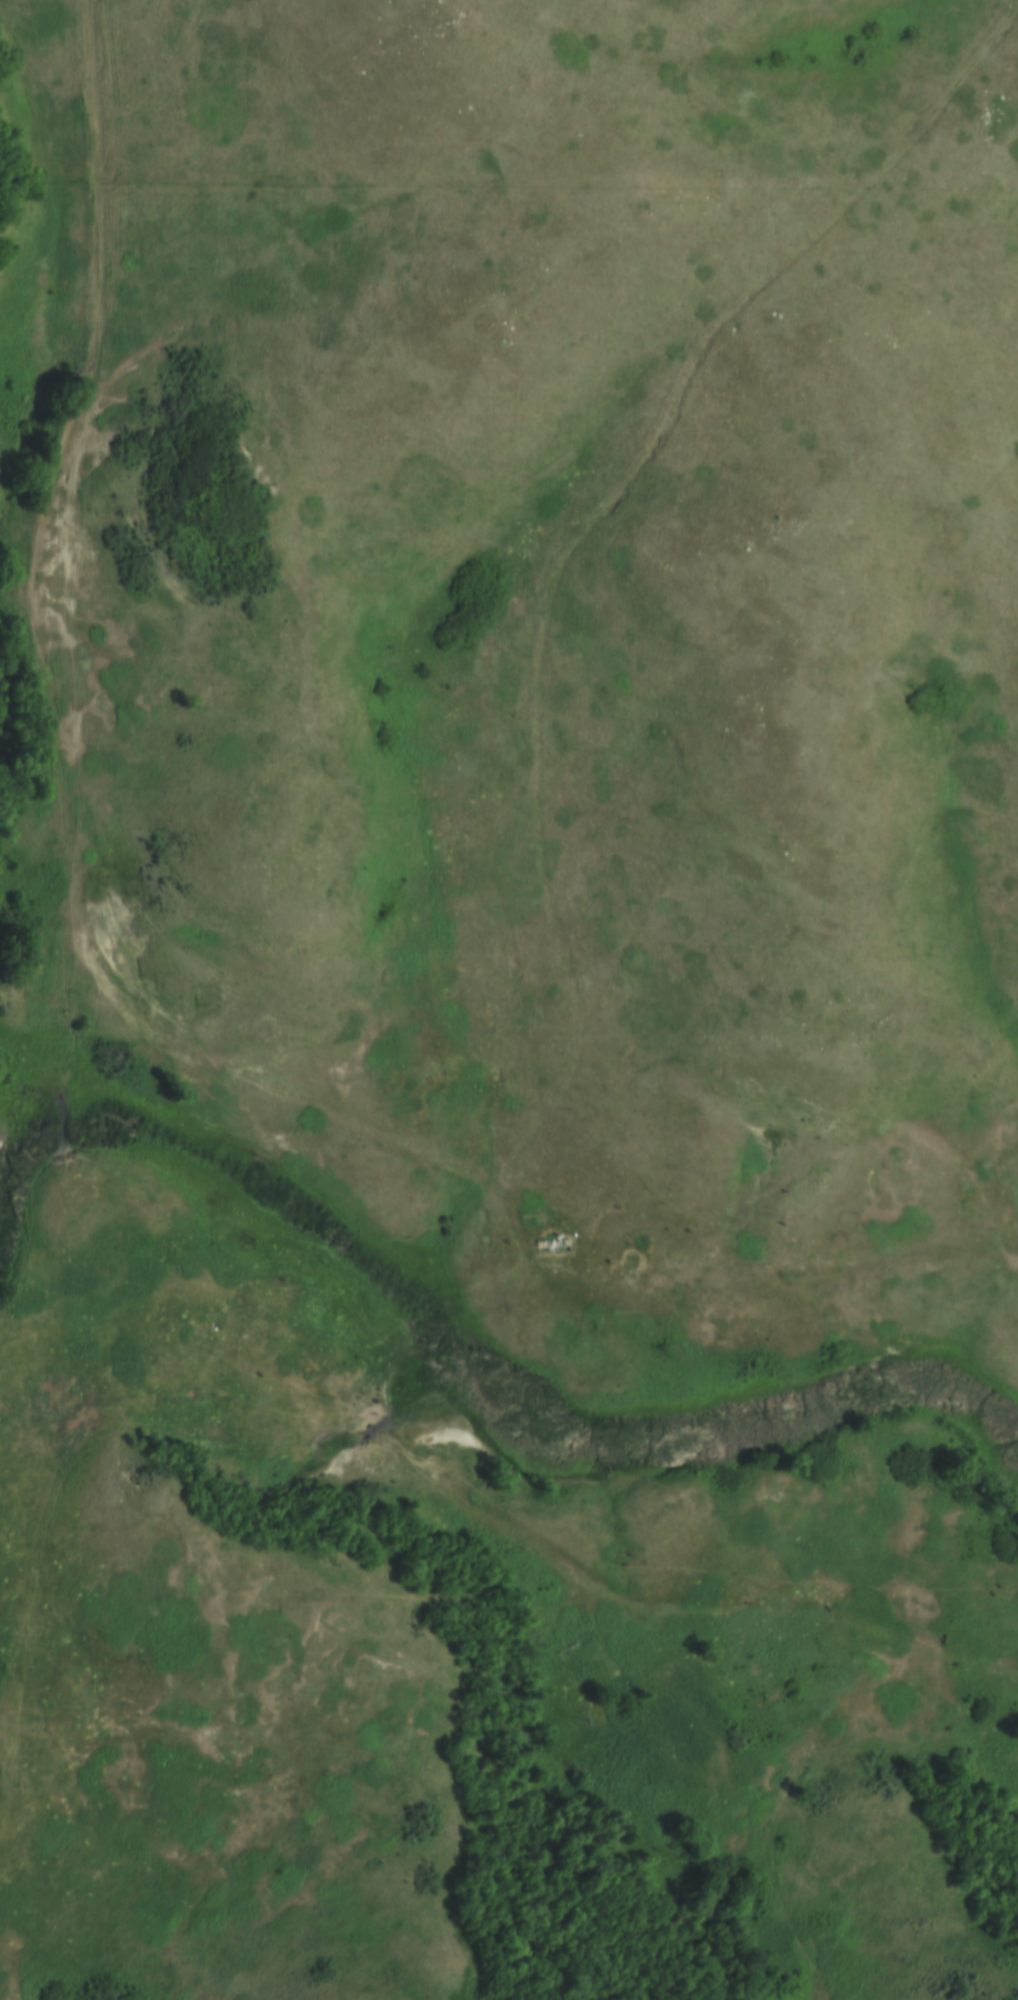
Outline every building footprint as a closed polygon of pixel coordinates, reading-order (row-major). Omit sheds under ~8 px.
[(570,1240),(536,1240),(536,1253),(570,1253),(570,1240)]
